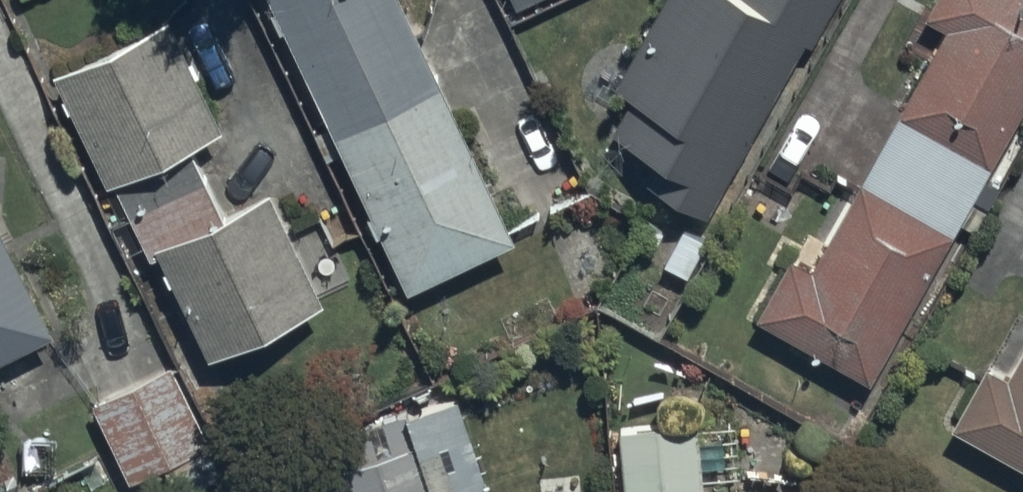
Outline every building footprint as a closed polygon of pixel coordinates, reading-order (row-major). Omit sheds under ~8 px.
[(392,0),(272,0),(400,278),(499,233),(392,0)] [(826,0),(723,0),(723,1),(721,0),(673,0),(625,86),(636,92),(609,142),(645,162),(638,174),(708,212),(826,0)] [(974,154),(1022,63),(1022,0),(918,0),(912,11),(937,24),(891,109),(974,154)] [(105,179),(107,178),(142,252),(157,245),(206,352),(315,302),(266,195),(221,216),(187,142),(214,130),(164,23),(56,73),(105,179)] [(853,372),(926,237),(848,195),(810,265),(780,249),(745,314),(853,372)] [(37,323),(0,253),(0,343),(37,323)] [(1005,370),(976,355),(941,420),(1022,464),(1022,338),(1005,370)] [(198,448),(165,372),(97,403),(130,478),(198,448)] [(684,432),(614,434),(615,491),(686,491),(684,432)] [(401,447),(335,471),(342,491),(417,491),(401,447)]
